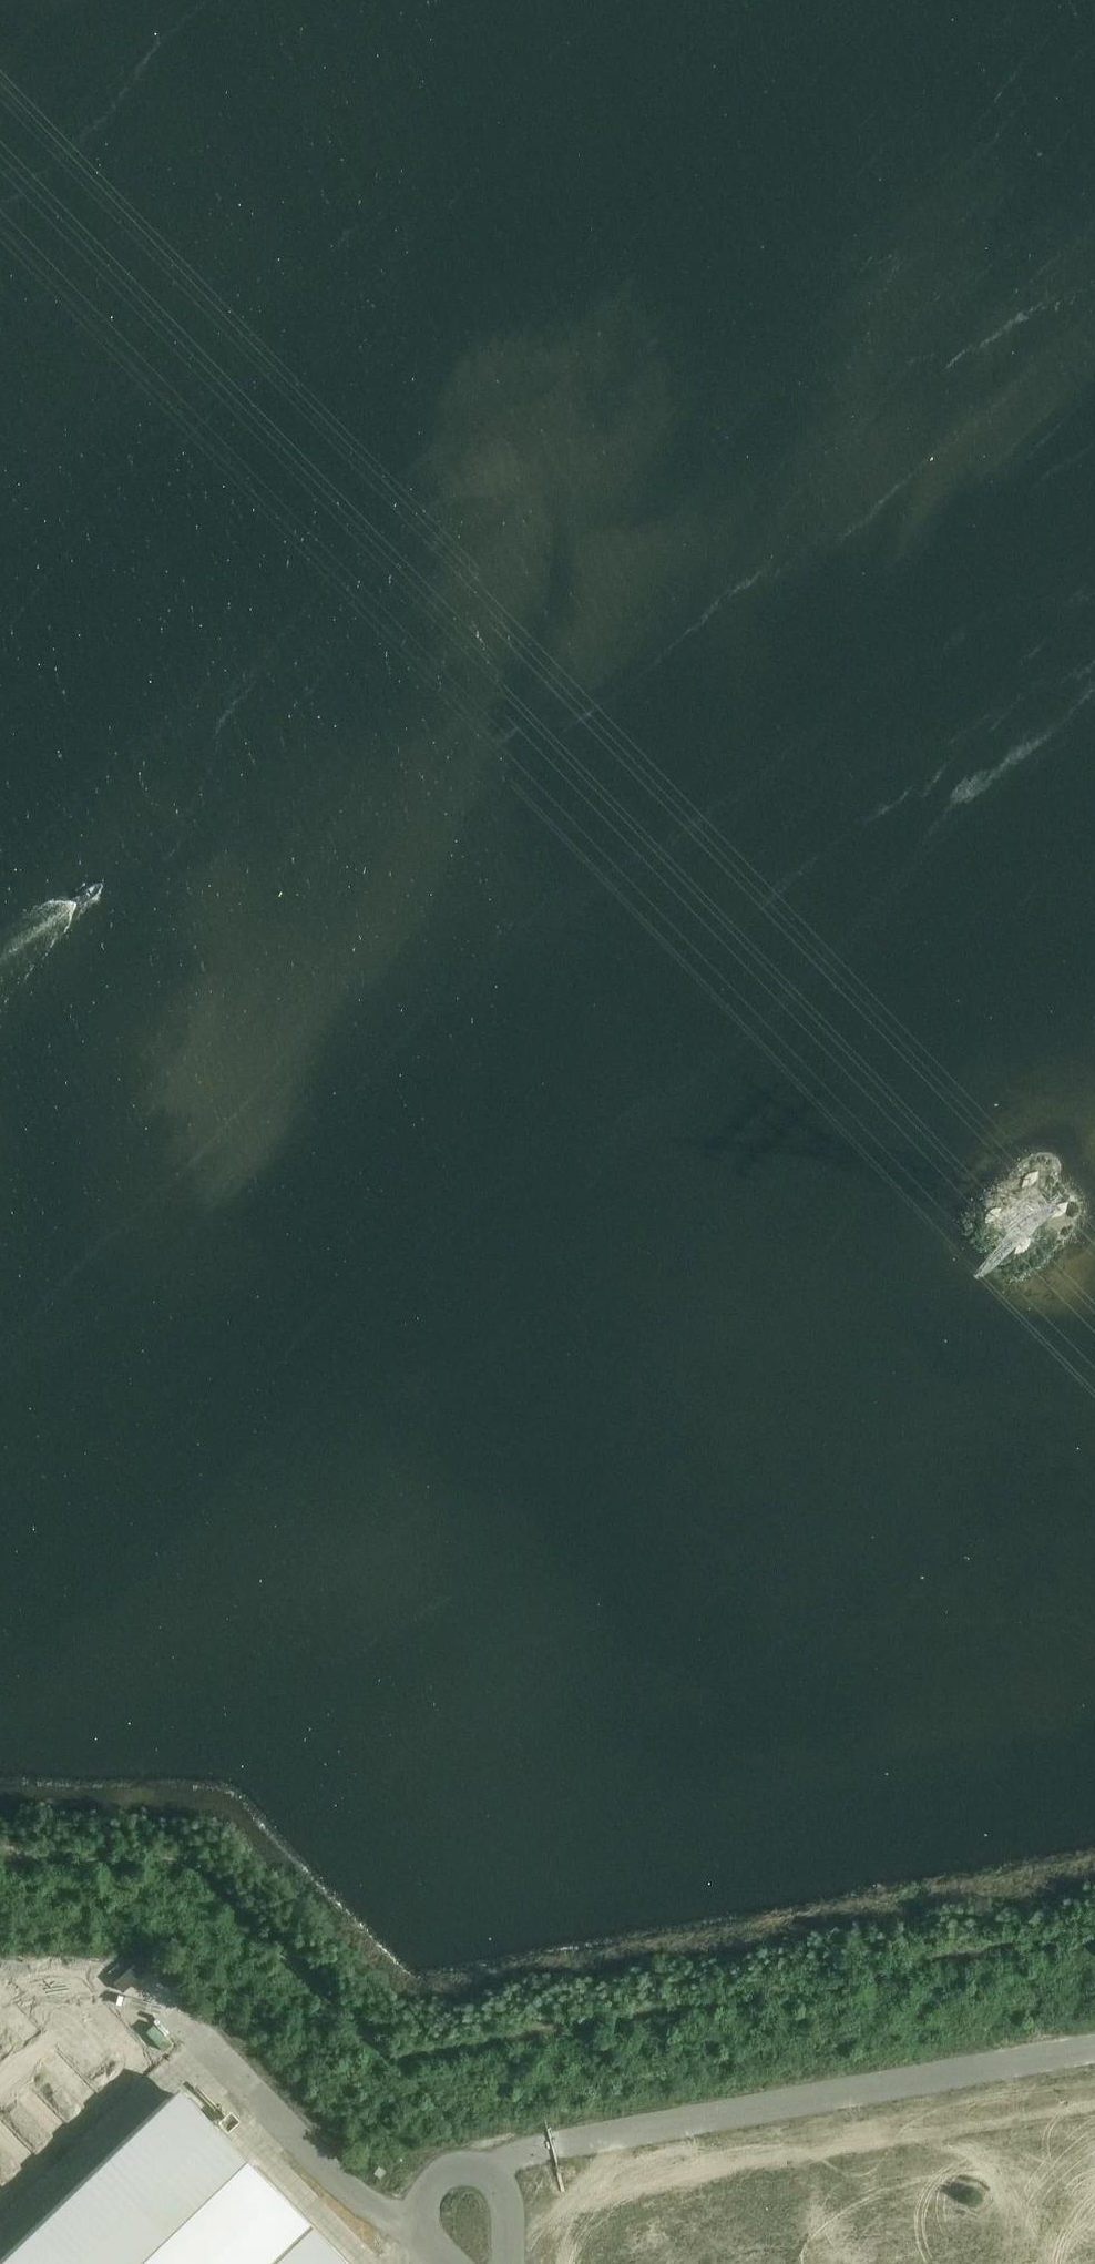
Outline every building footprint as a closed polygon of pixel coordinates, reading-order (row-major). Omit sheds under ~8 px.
[(145,2075),(145,2053),(77,1982),(0,1981),(0,2215),(145,2075)] [(186,2096),(165,2096),(0,2256),(0,2263),(256,2263),(305,2217),(186,2096)] [(305,2217),(256,2263),(350,2263),(305,2217)]
